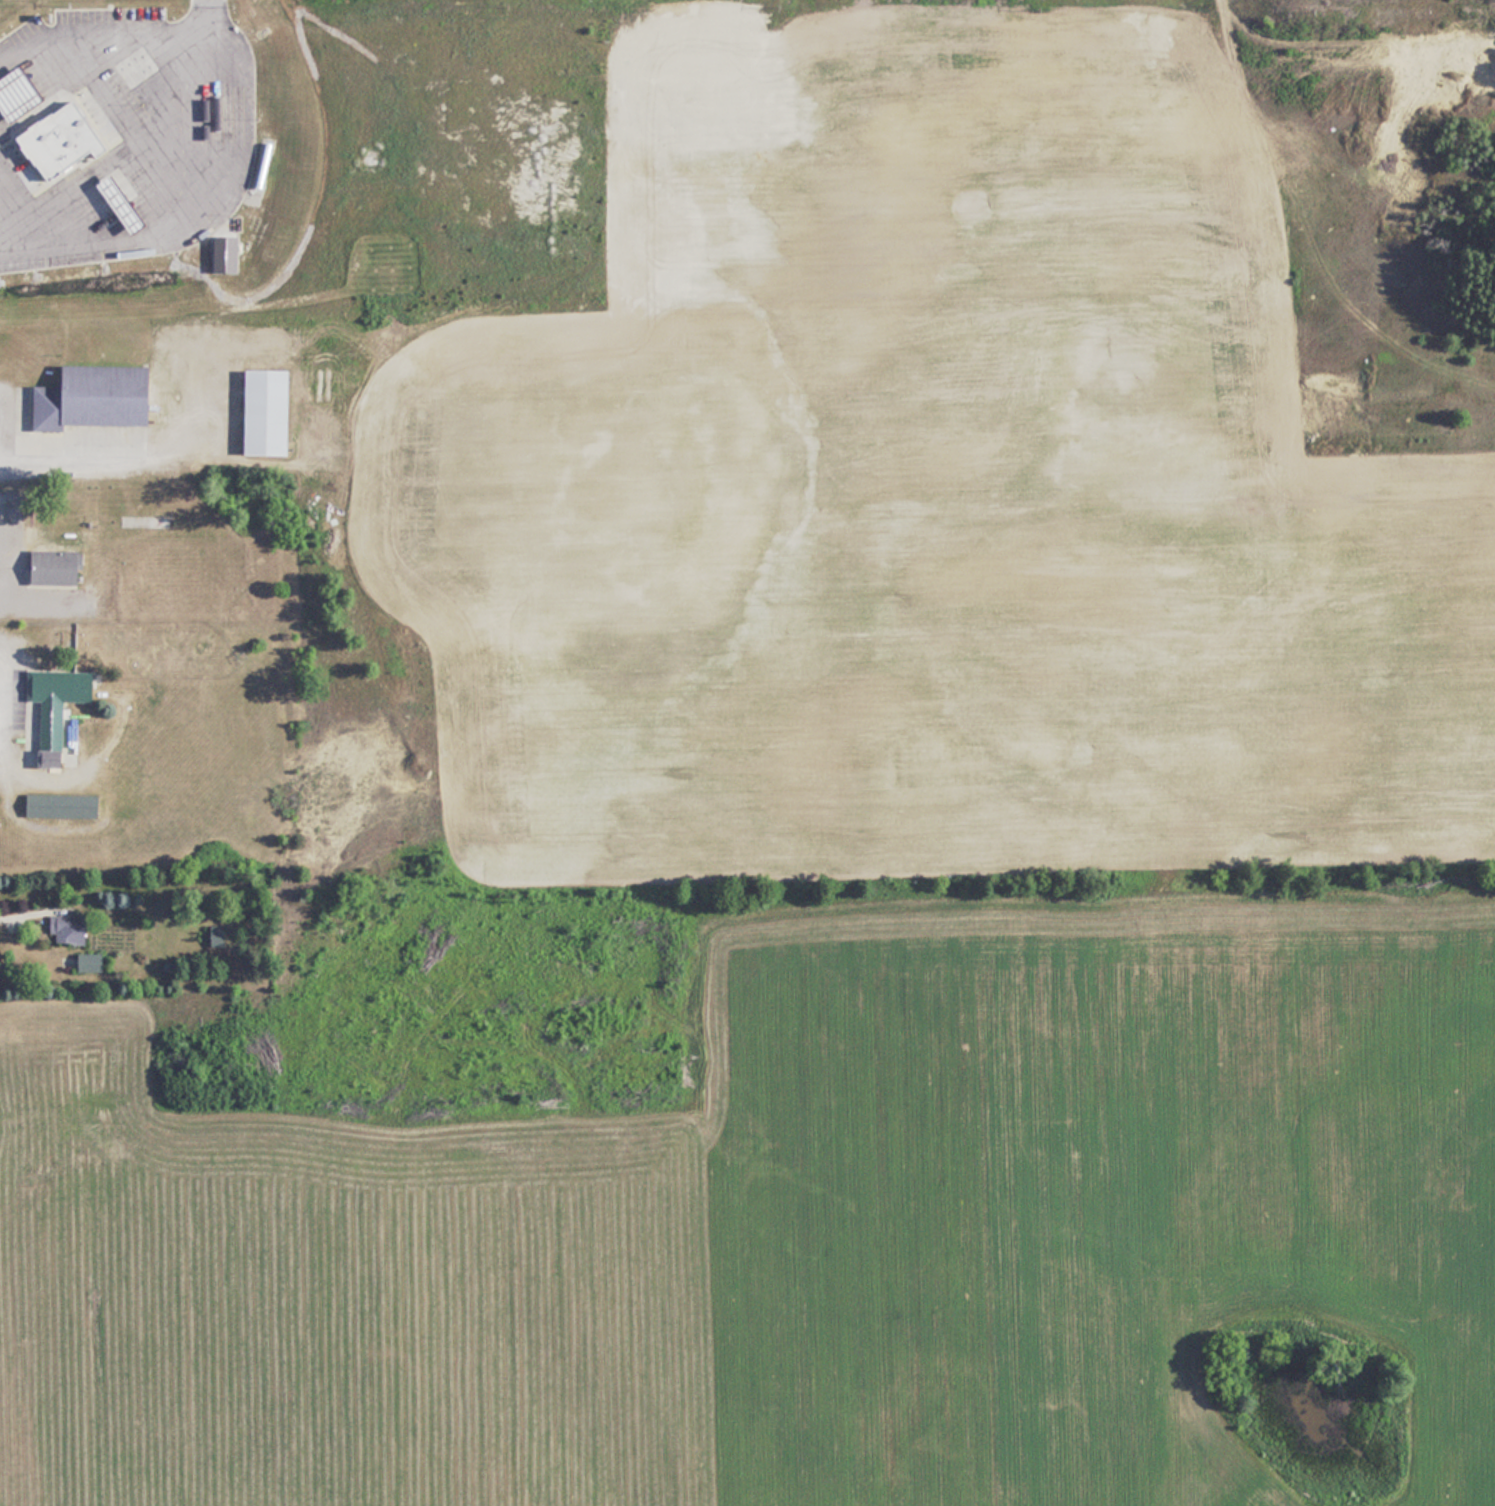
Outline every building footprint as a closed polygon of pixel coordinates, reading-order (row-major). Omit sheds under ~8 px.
[(43,97),(19,62),(0,75),(0,107),(9,120),(43,97)] [(47,178),(90,148),(94,153),(105,146),(70,97),(17,134),(47,178)] [(208,136),(230,136),(230,110),(208,110),(208,136)] [(258,166),(258,181),(286,181),(286,166),(258,166)] [(95,182),(110,171),(145,220),(130,231),(95,182)] [(68,425),(157,426),(158,367),(62,367),(62,387),(36,387),(35,430),(68,431),(68,425)] [(292,457),(293,371),(248,370),(246,456),(292,457)] [(35,551),(35,585),(84,585),(84,551),(35,551)] [(30,701),(37,701),(36,767),(66,767),(66,703),(96,703),(96,672),(30,671),(30,701)] [(28,795),(27,815),(97,816),(97,796),(28,795)] [(57,934),(57,944),(88,944),(89,916),(52,916),(52,934),(57,934)]
